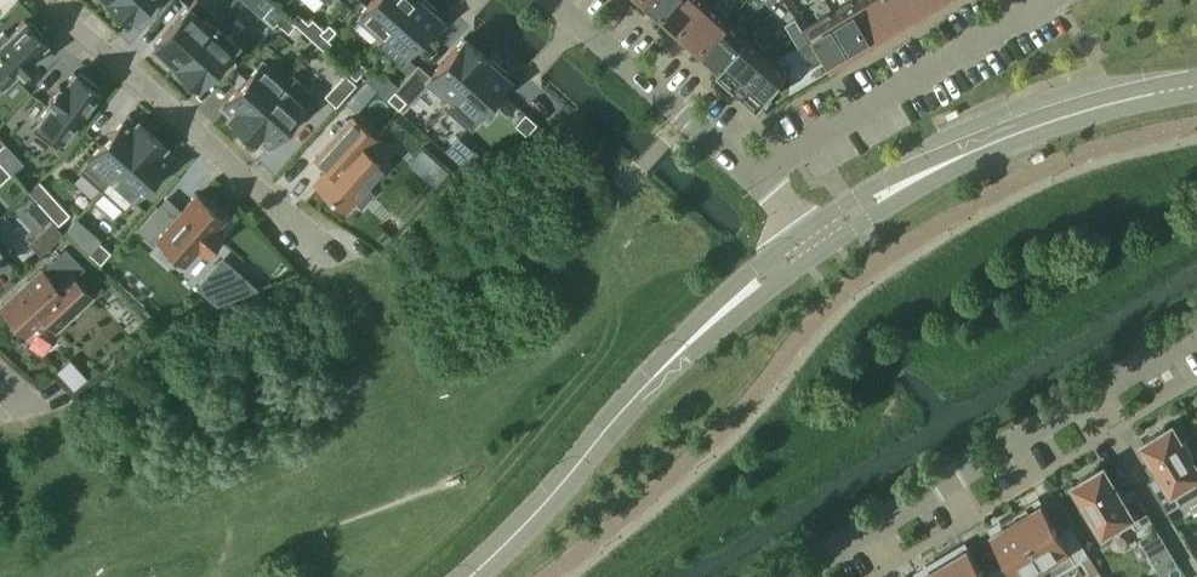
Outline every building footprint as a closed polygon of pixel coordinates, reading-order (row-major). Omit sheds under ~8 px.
[(107,0),(110,3),(108,5),(123,19),(125,17),(129,21),(148,0),(107,0)] [(176,65),(219,17),(200,0),(194,0),(153,45),(176,65)] [(411,0),(370,0),(357,14),(379,34),(371,42),(372,43),(411,0)] [(372,43),(395,63),(438,15),(434,11),(436,9),(426,0),(411,0),(372,43)] [(661,15),(675,0),(644,0),(661,15)] [(661,15),(681,33),(710,0),(675,0),(661,15)] [(710,0),(681,33),(701,50),(730,18),(710,0)] [(856,0),(852,0),(832,12),(854,50),(877,36),(856,0)] [(886,0),(856,0),(877,36),(899,23),(886,0)] [(916,0),(886,0),(899,23),(922,10),(916,0)] [(922,10),(938,0),(916,0),(922,10)] [(276,22),(283,14),(272,4),(261,15),(273,26),(276,22)] [(854,50),(832,12),(809,25),(831,63),(854,50)] [(283,14),(276,22),(288,32),(295,24),(283,14)] [(219,17),(176,65),(198,86),(242,37),(219,17)] [(802,29),(795,17),(785,24),(792,35),(802,29)] [(323,28),(312,18),(301,30),(313,40),(320,32),(323,28)] [(701,50),(719,67),(721,68),(750,35),(730,18),(701,50)] [(18,68),(21,71),(35,58),(32,55),(46,42),(42,38),(44,36),(30,21),(28,23),(24,19),(7,35),(3,31),(0,34),(0,86),(18,68)] [(323,28),(320,32),(327,38),(335,30),(328,24),(323,29),(323,28)] [(802,29),(792,35),(799,47),(809,40),(802,29)] [(327,38),(320,32),(313,40),(324,50),(331,42),(327,38)] [(721,68),(719,67),(718,68),(739,87),(770,53),(750,35),(721,68)] [(443,106),(486,57),(463,37),(430,74),(424,81),(446,101),(442,105),(443,106)] [(770,53),(739,87),(759,105),(790,71),(770,53)] [(486,103),(509,77),(505,74),(507,72),(491,58),(489,60),(486,57),(443,106),(465,126),(474,116),(476,118),(488,105),(486,103)] [(401,67),(409,73),(416,65),(409,58),(401,67)] [(365,67),(357,60),(347,71),(355,78),(365,67)] [(228,118),(242,130),(292,73),(291,72),(283,81),(262,62),(221,107),(230,115),(228,118)] [(418,63),(416,65),(409,73),(398,85),(394,90),(405,100),(398,108),(401,111),(426,83),(424,81),(430,74),(418,63)] [(51,102),(31,128),(57,147),(75,123),(79,126),(90,112),(85,109),(99,90),(94,87),(96,85),(79,72),(78,75),(73,71),(62,86),(59,84),(48,99),(51,102)] [(315,93),(292,73),(242,130),(256,142),(258,139),(267,147),(315,93)] [(324,95),(335,105),(355,83),(344,73),(324,95)] [(387,98),(398,108),(405,100),(394,90),(387,98)] [(128,114),(79,170),(101,190),(153,131),(138,117),(135,120),(128,114)] [(376,138),(351,116),(314,157),(327,168),(314,182),(344,210),(354,199),(361,206),(372,193),(365,187),(384,166),(365,150),(376,138)] [(153,131),(101,190),(124,210),(135,197),(174,154),(167,148),(169,145),(153,131)] [(460,143),(450,154),(461,164),(471,153),(460,143)] [(38,181),(28,191),(35,199),(46,189),(38,181)] [(174,217),(160,203),(137,228),(153,243),(158,238),(184,261),(197,247),(204,253),(221,234),(213,228),(223,218),(195,193),(174,217)] [(63,215),(56,221),(66,232),(73,225),(63,215)] [(51,220),(28,241),(39,254),(62,233),(51,220)] [(83,236),(73,225),(66,232),(76,243),(83,236)] [(10,246),(0,235),(0,255),(10,246)] [(55,285),(41,269),(0,306),(25,333),(44,317),(55,329),(90,296),(69,273),(55,285)] [(1149,481),(1167,511),(1196,493),(1196,467),(1192,459),(1194,458),(1183,439),(1181,440),(1172,426),(1168,429),(1166,427),(1147,439),(1148,440),(1143,443),(1152,458),(1151,459),(1158,470),(1159,470),(1161,473),(1149,481)] [(1152,520),(1146,510),(1134,490),(1121,497),(1103,467),(1099,470),(1097,468),(1078,480),(1079,482),(1074,485),(1083,499),(1081,500),(1092,519),(1094,518),(1103,532),(1114,526),(1117,530),(1133,521),(1138,528),(1152,520)] [(1052,576),(1089,554),(1072,525),(1059,533),(1041,504),(1030,511),(1027,505),(1014,513),(1022,527),(1026,534),(1052,576)] [(1026,534),(1022,527),(1014,513),(1001,521),(1004,526),(992,533),(1010,562),(997,570),(1002,576),(1051,576),(1052,576),(1026,534)] [(1157,528),(1140,538),(1162,575),(1178,564),(1157,528)] [(968,548),(956,555),(953,550),(940,558),(951,576),(985,576),(968,548)] [(940,558),(927,566),(930,571),(920,576),(951,576),(940,558)]
